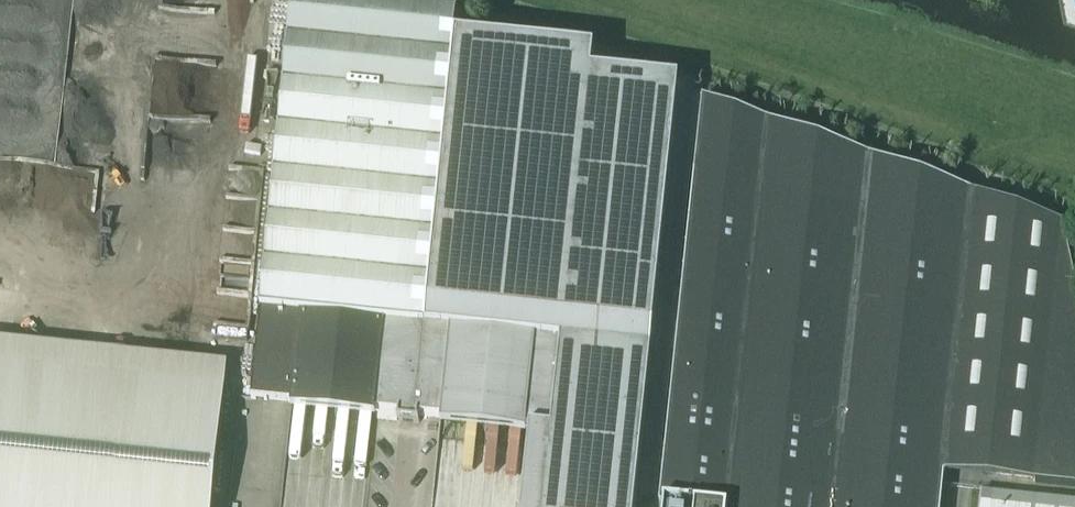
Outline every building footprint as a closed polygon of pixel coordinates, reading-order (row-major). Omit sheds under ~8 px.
[(251,399),(290,403),(291,404),(290,409),(375,418),(376,412),(377,413),(378,413),(397,415),(399,415),(398,420),(397,420),(397,421),(419,424),(419,423),(418,422),(419,417),(440,419),(441,419),(440,425),(526,434),(527,428),(530,429),(522,506),(635,506),(679,84),(592,75),(595,52),(455,38),(458,14),(330,0),(293,0),(284,85),(261,311),(251,399)] [(664,506),(941,506),(944,474),(1074,488),(1074,282),(1063,225),(702,99),(695,171),(660,506),(664,506)] [(225,387),(0,365),(0,506),(213,506),(225,387)] [(979,506),(1074,506),(1074,503),(994,494),(981,493),(979,506)]
